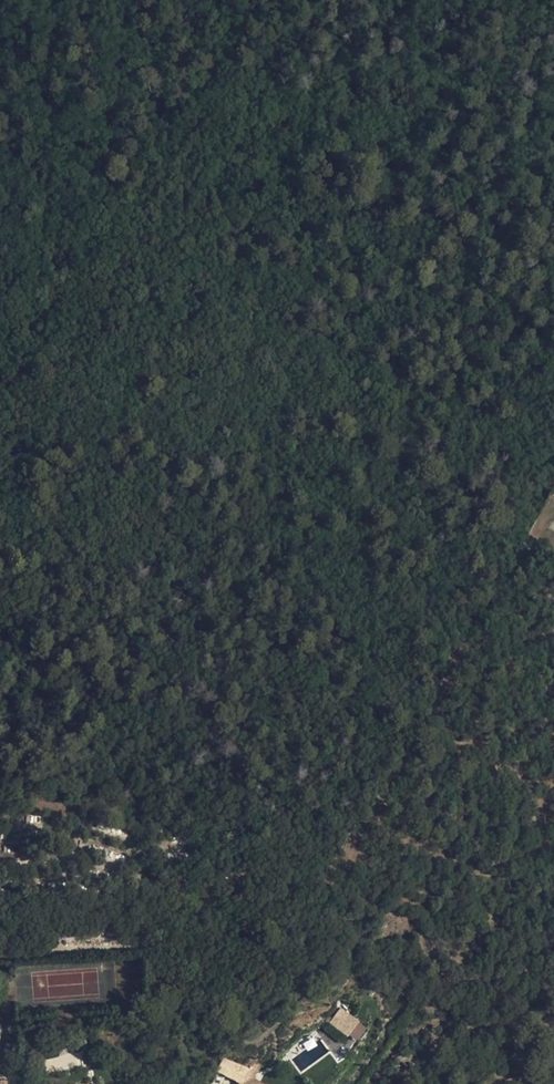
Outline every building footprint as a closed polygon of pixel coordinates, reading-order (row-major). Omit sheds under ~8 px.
[(360,1021),(341,1007),(329,1023),(348,1037),(360,1021)] [(261,1065),(260,1064),(252,1064),(248,1068),(224,1057),(216,1071),(239,1083),(252,1083),(261,1065)] [(19,1083),(27,1083),(27,1074),(19,1074),(19,1083)]
